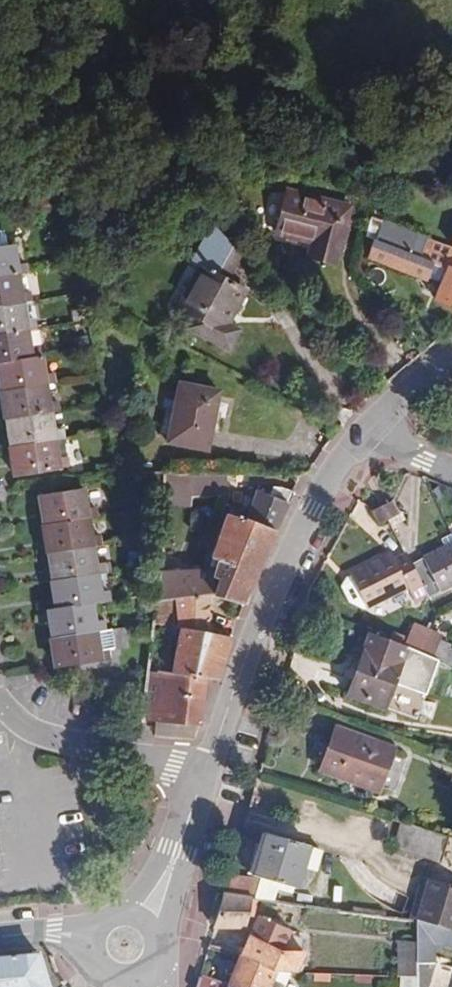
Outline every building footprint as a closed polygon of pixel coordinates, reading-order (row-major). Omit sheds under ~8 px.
[(343,221),(348,222),(351,208),(290,191),(279,231),(313,240),(310,255),(337,262),(343,241),(339,240),(343,221)] [(428,237),(371,217),(367,235),(379,239),(422,254),(428,237)] [(354,224),(348,222),(343,221),(339,240),(343,241),(349,242),(354,224)] [(239,306),(247,290),(228,280),(241,255),(215,226),(196,263),(201,265),(179,307),(194,315),(188,328),(229,348),(240,328),(227,321),(235,304),(239,306)] [(28,273),(27,264),(17,265),(14,246),(8,247),(5,234),(0,230),(0,277),(19,274),(28,273)] [(428,237),(422,254),(379,239),(372,259),(428,280),(429,278),(443,281),(437,300),(451,306),(451,246),(428,237)] [(0,277),(0,305),(24,302),(33,300),(32,292),(22,293),(19,274),(0,277)] [(0,305),(0,334),(38,328),(36,320),(27,320),(24,302),(0,305)] [(0,334),(0,363),(42,356),(41,347),(45,346),(43,334),(40,334),(39,328),(38,328),(0,334)] [(417,348),(422,354),(428,349),(423,343),(417,348)] [(42,356),(0,363),(0,378),(2,390),(47,383),(57,382),(56,373),(45,374),(42,356)] [(47,383),(2,390),(7,419),(51,412),(61,411),(60,401),(49,402),(47,383)] [(209,450),(218,388),(180,384),(175,418),(163,417),(161,434),(173,436),(171,445),(209,450)] [(55,441),(66,439),(65,429),(54,431),(51,412),(7,419),(11,448),(55,441)] [(58,458),(55,441),(11,448),(16,476),(70,467),(69,456),(58,458)] [(253,582),(295,491),(275,486),(272,494),(258,489),(251,508),(247,519),(242,517),(246,506),(233,501),(228,516),(214,558),(212,563),(219,566),(218,571),(221,581),(216,597),(244,605),(253,582)] [(90,518),(97,517),(96,508),(88,509),(85,490),(40,497),(45,525),(90,518)] [(392,502),(375,512),(380,523),(388,519),(397,514),(392,502)] [(247,519),(251,508),(246,506),(242,517),(247,519)] [(206,555),(214,558),(228,516),(220,513),(206,555)] [(397,514),(388,519),(392,526),(401,521),(397,514)] [(93,537),(90,518),(45,525),(49,553),(94,545),(102,544),(100,535),(93,537)] [(451,534),(443,539),(446,547),(451,544),(451,535),(451,534)] [(446,547),(411,564),(428,598),(451,585),(451,544),(446,547)] [(94,545),(49,553),(53,580),(99,573),(106,572),(105,564),(97,565),(94,545)] [(416,606),(428,599),(428,598),(411,564),(406,555),(396,560),(393,556),(351,576),(367,609),(407,589),(416,606)] [(177,596),(211,595),(212,572),(158,572),(156,592),(156,597),(173,597),(177,596)] [(99,573),(53,580),(58,607),(94,602),(111,599),(109,590),(101,591),(99,573)] [(363,611),(367,609),(351,576),(348,578),(342,586),(349,602),(363,611)] [(218,679),(232,637),(210,633),(211,595),(177,596),(178,621),(181,621),(176,668),(160,666),(159,670),(150,669),(146,720),(157,721),(195,724),(202,725),(207,678),(218,679)] [(173,621),(173,597),(156,597),(154,622),(173,621)] [(94,602),(58,607),(49,608),(54,637),(98,630),(104,630),(103,620),(97,621),(94,602)] [(406,647),(420,653),(421,652),(430,631),(414,625),(404,647),(406,647)] [(101,649),(98,630),(54,637),(58,665),(109,658),(108,649),(101,649)] [(421,652),(450,665),(451,660),(451,651),(449,650),(451,644),(440,641),(442,636),(430,631),(421,652)] [(404,647),(371,634),(348,695),(384,708),(388,701),(392,703),(398,687),(393,684),(406,647),(404,647)] [(193,737),(195,724),(157,721),(156,733),(193,737)] [(379,792),(393,750),(337,729),(320,771),(379,792)] [(442,866),(449,841),(401,825),(393,848),(442,866)] [(261,878),(280,883),(298,889),(306,865),(316,867),(321,850),(263,834),(251,876),(261,878)] [(225,893),(255,898),(261,878),(251,876),(250,878),(230,875),(225,893)] [(255,898),(275,902),(280,883),(261,878),(255,898)] [(451,931),(451,891),(425,882),(422,893),(412,924),(420,926),(451,936),(451,931)] [(254,903),(255,898),(225,893),(217,892),(210,915),(217,917),(213,929),(246,927),(251,902),(254,903)] [(407,923),(412,924),(422,893),(416,892),(407,923)] [(239,960),(266,966),(301,970),(309,952),(300,950),(301,945),(298,944),(299,932),(297,916),(274,909),(270,920),(259,916),(242,956),(239,960)] [(420,985),(420,945),(403,946),(402,982),(420,985)] [(0,956),(0,986),(50,986),(40,952),(0,956)] [(229,986),(268,986),(269,982),(261,979),(266,966),(239,960),(229,986)] [(229,986),(199,977),(195,986),(229,986)]
